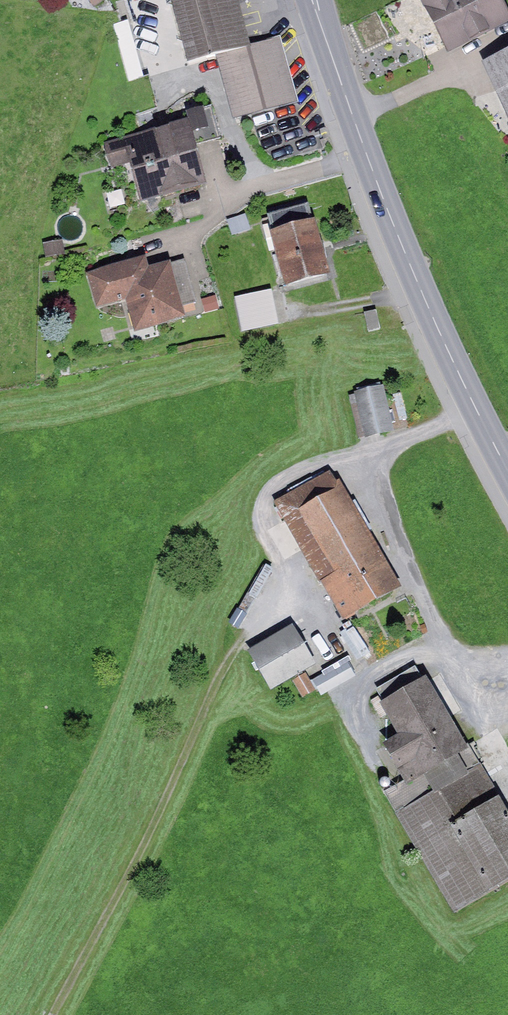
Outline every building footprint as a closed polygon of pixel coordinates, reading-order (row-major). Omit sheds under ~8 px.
[(187,61),(215,53),(233,117),(297,99),(279,36),(248,45),(235,0),(170,0),(187,61)] [(449,49),(507,20),(507,8),(504,0),(424,0),(449,49)] [(484,58),(507,110),(507,47),(484,58)] [(188,117),(195,144),(220,137),(211,104),(186,110),(188,117)] [(188,117),(102,141),(110,167),(130,162),(140,197),(205,179),(195,144),(188,117)] [(267,212),(271,227),(311,216),(308,201),(267,212)] [(246,213),(227,219),(231,233),(250,228),(246,213)] [(330,269),(315,215),(311,216),(271,227),(270,227),(284,281),(330,269)] [(65,252),(63,238),(43,241),(46,256),(65,252)] [(144,254),(87,272),(97,307),(125,299),(134,330),(186,314),(183,305),(171,264),(169,259),(148,265),(144,254)] [(185,261),(171,264),(183,305),(196,302),(185,261)] [(271,288),(235,296),(243,330),(279,322),(271,288)] [(369,328),(380,325),(376,309),(365,311),(369,328)] [(384,384),(355,391),(365,432),(394,425),(384,384)] [(276,500),(321,577),(377,544),(332,467),(276,500)] [(377,544),(321,577),(342,617),(400,583),(377,544)] [(237,606),(229,621),(239,627),(247,611),(237,606)] [(293,622),(248,648),(271,687),(316,661),(293,622)] [(353,626),(341,634),(358,659),(370,651),(353,626)] [(346,659),(313,679),(322,695),(356,675),(346,659)] [(416,665),(377,687),(384,700),(423,678),(416,665)] [(306,672),(293,679),(303,697),(316,689),(306,672)] [(406,782),(469,745),(426,675),(384,700),(381,702),(398,730),(381,740),(406,782)] [(388,791),(456,908),(507,878),(507,812),(469,745),(406,782),(388,791)] [(380,779),(380,781),(380,782),(381,784),(383,785),(385,785),(387,785),(388,784),(389,783),(390,782),(390,780),(390,778),(390,777),(388,776),(387,775),(385,774),(383,775),(382,776),(380,777),(380,779)]
